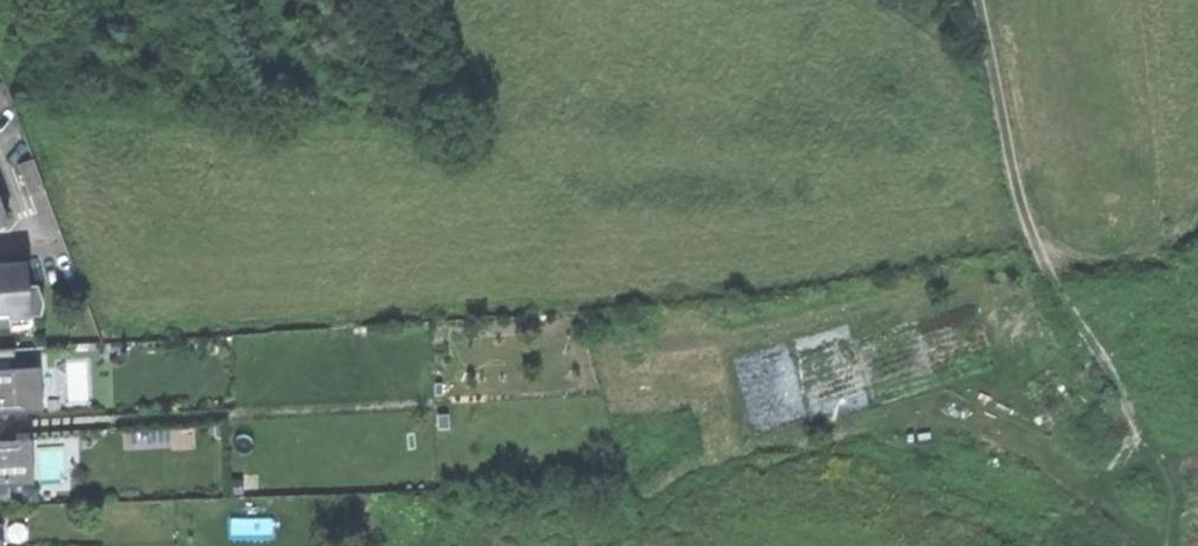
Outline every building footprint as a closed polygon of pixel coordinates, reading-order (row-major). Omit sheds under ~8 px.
[(9,226),(0,201),(0,227),(9,226)] [(11,326),(11,318),(43,315),(45,300),(39,285),(30,285),(28,262),(0,264),(0,326),(11,326)] [(0,348),(0,412),(47,409),(41,345),(0,348)] [(13,499),(12,482),(36,480),(34,437),(0,439),(0,500),(13,499)]
